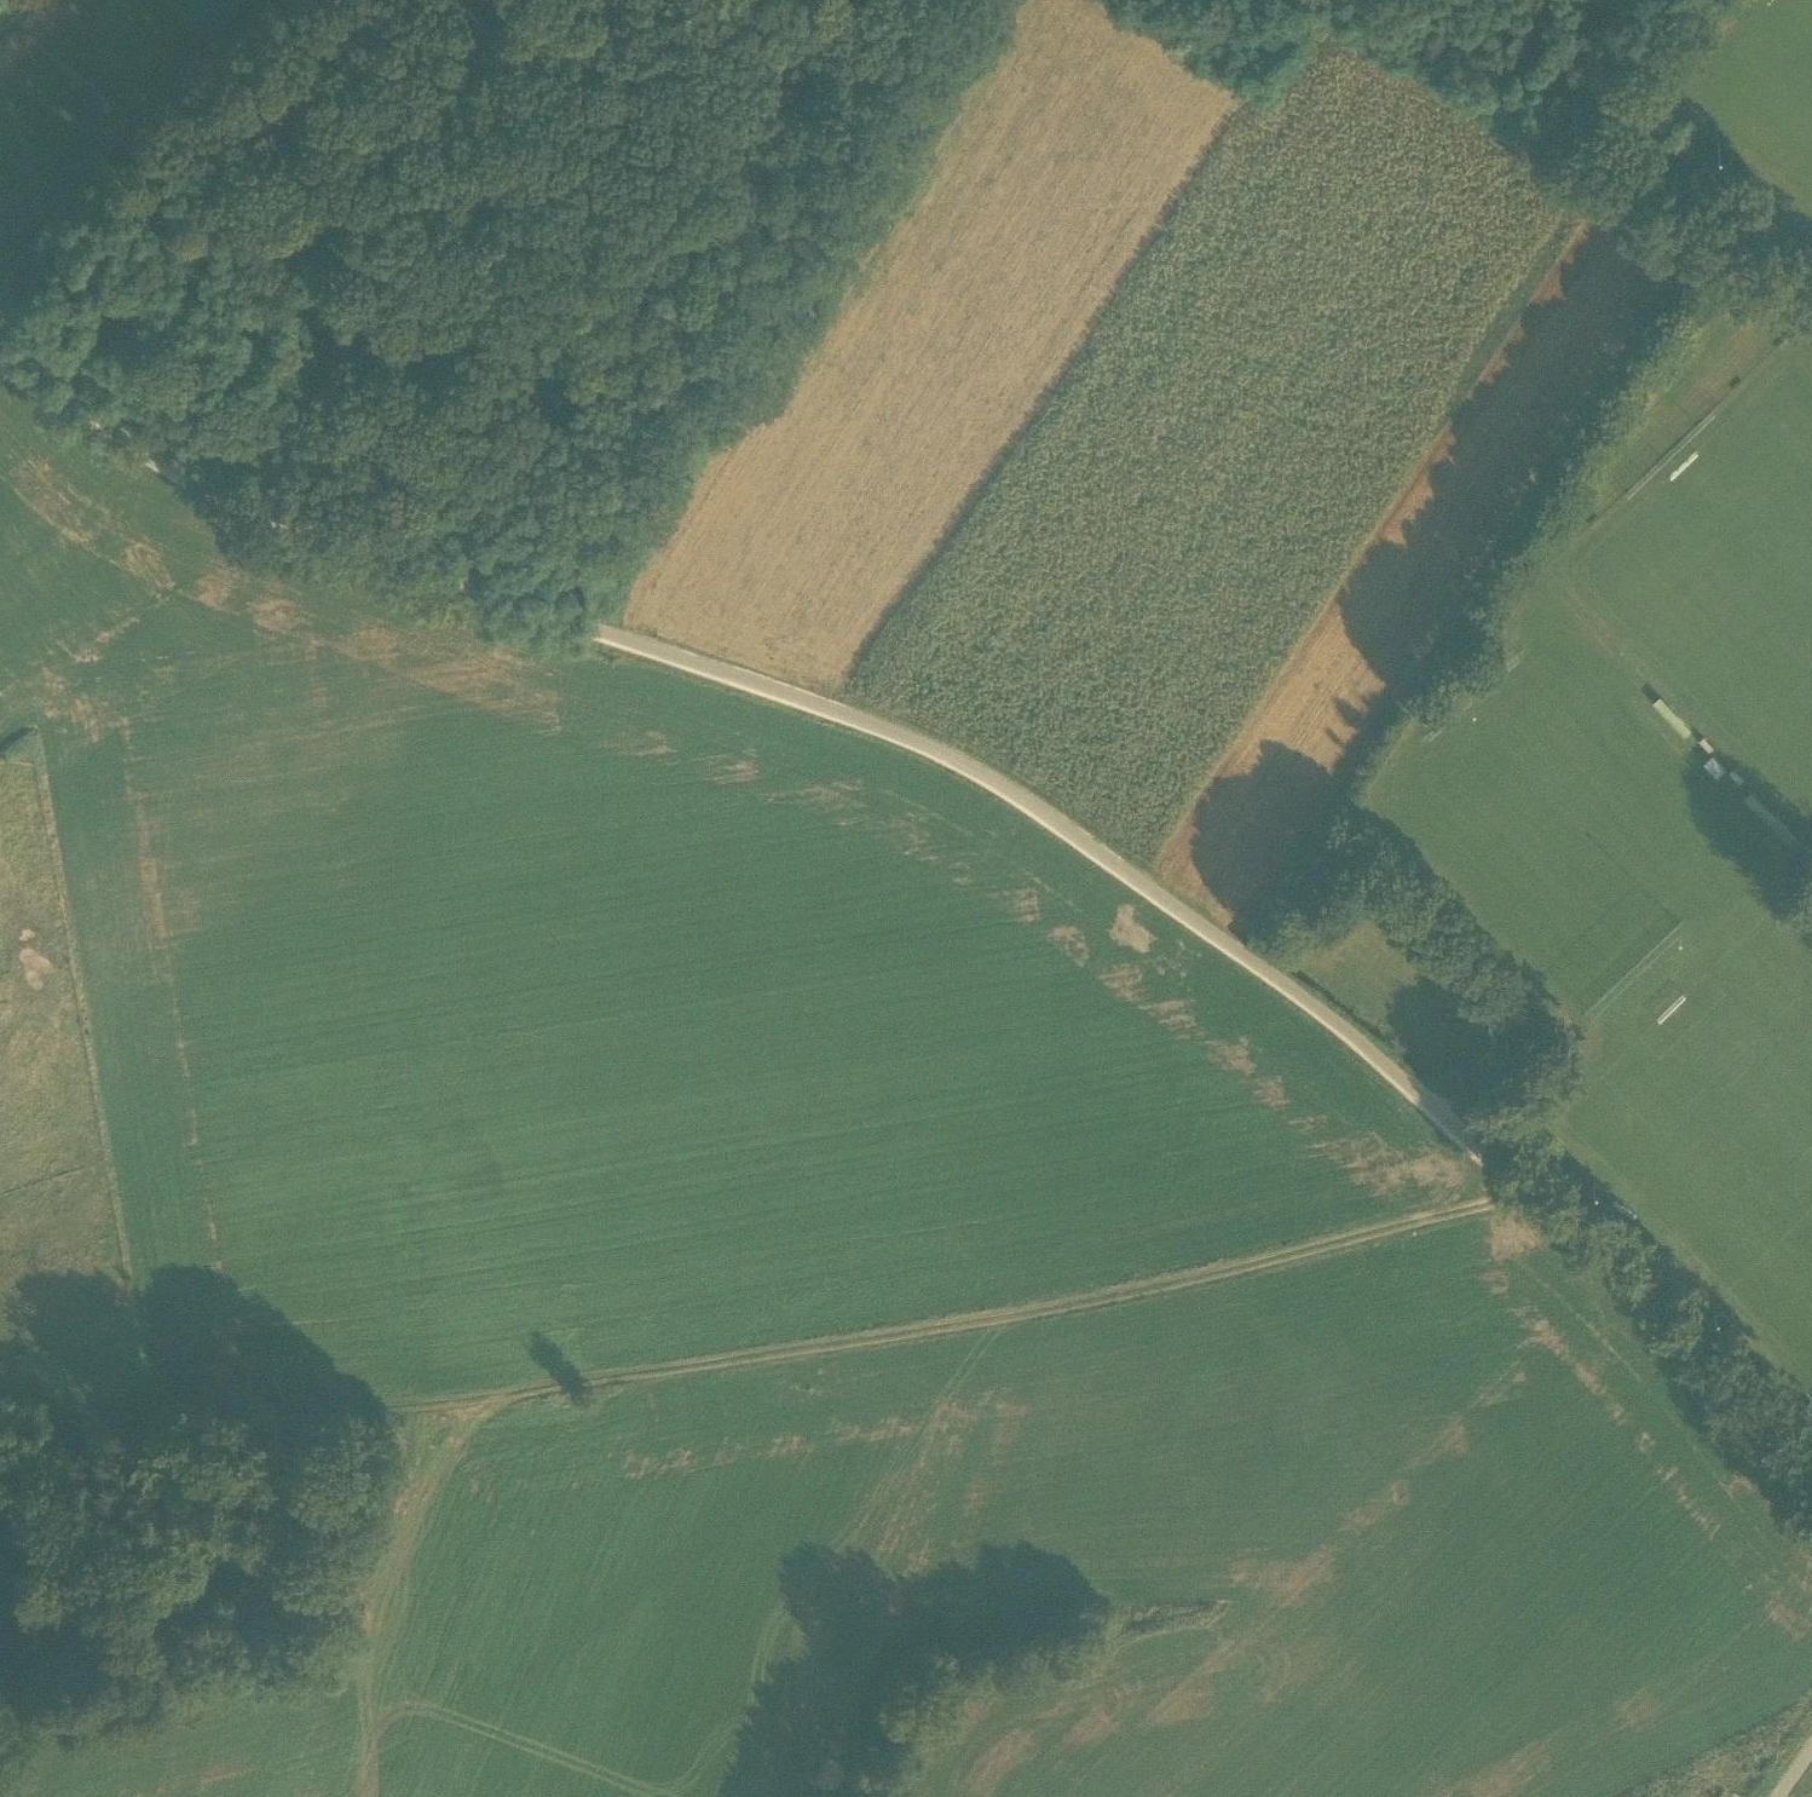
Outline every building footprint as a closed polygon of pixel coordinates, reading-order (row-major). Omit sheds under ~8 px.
[(12,0),(0,0),(0,12),(12,0)] [(345,1626),(352,1606),(343,1603),(336,1624),(345,1626)]
